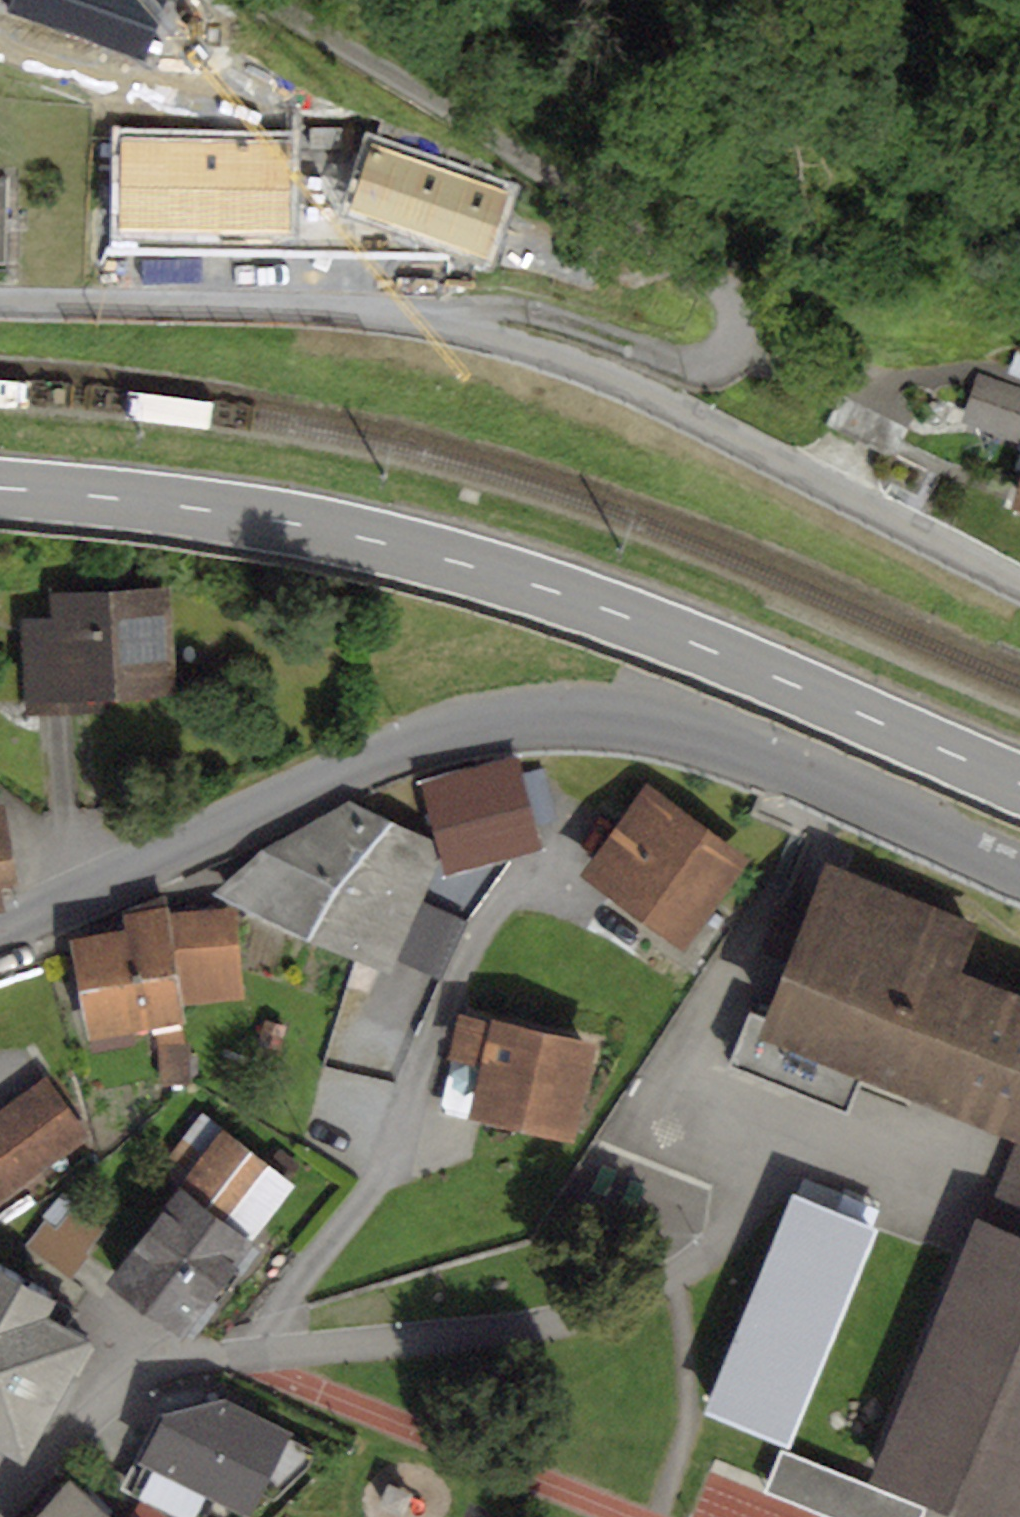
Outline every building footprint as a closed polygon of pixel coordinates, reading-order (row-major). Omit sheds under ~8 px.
[(979,375),(963,421),(1019,440),(1019,389),(979,375)] [(1011,507),(1019,510),(1019,480),(1011,507)] [(60,617),(17,620),(23,717),(103,712),(102,699),(177,694),(170,587),(58,595),(60,617)] [(520,752),(420,780),(437,840),(442,858),(447,877),(547,850),(520,752)] [(651,784),(578,871),(677,953),(750,866),(651,784)] [(266,845),(217,892),(389,975),(396,959),(422,902),(442,858),(437,840),(351,799),(266,845)] [(0,805),(0,914),(7,913),(2,884),(15,881),(1,805),(0,805)] [(826,869),(765,1018),(748,1011),(724,1069),(851,1120),(866,1085),(1015,1146),(1019,1148),(1019,1000),(954,973),(972,928),(826,869)] [(126,929),(69,939),(89,1039),(187,1022),(184,1005),(245,997),(237,909),(169,914),(166,894),(124,913),(126,929)] [(465,921),(422,902),(396,959),(439,979),(465,921)] [(593,1043),(461,1013),(439,1111),(571,1141),(593,1043)] [(157,1032),(158,1084),(189,1084),(188,1044),(186,1044),(185,1031),(157,1032)] [(90,1137),(45,1075),(0,1107),(0,1202),(90,1137)] [(268,1165),(201,1115),(168,1159),(187,1173),(104,1283),(180,1340),(297,1185),(290,1179),(300,1165),(280,1149),(268,1165)] [(1015,1146),(984,1223),(1019,1238),(1019,1148),(1015,1146)] [(878,1230),(793,1196),(704,1413),(789,1448),(878,1230)] [(44,1219),(25,1245),(72,1278),(89,1255),(85,1252),(107,1222),(78,1202),(58,1229),(44,1219)] [(984,1223),(976,1220),(870,1480),(962,1516),(1019,1516),(1019,1238),(984,1223)] [(25,1461),(92,1339),(49,1316),(57,1300),(0,1269),(0,1447),(25,1461)] [(158,1415),(123,1488),(186,1516),(200,1516),(210,1495),(249,1513),(259,1491),(276,1498),(308,1469),(317,1451),(291,1438),(294,1432),(225,1397),(158,1415)] [(781,1448),(764,1492),(826,1516),(923,1516),(927,1508),(781,1448)] [(36,1516),(111,1516),(71,1480),(36,1516)] [(141,1504),(132,1516),(162,1516),(141,1504)]
